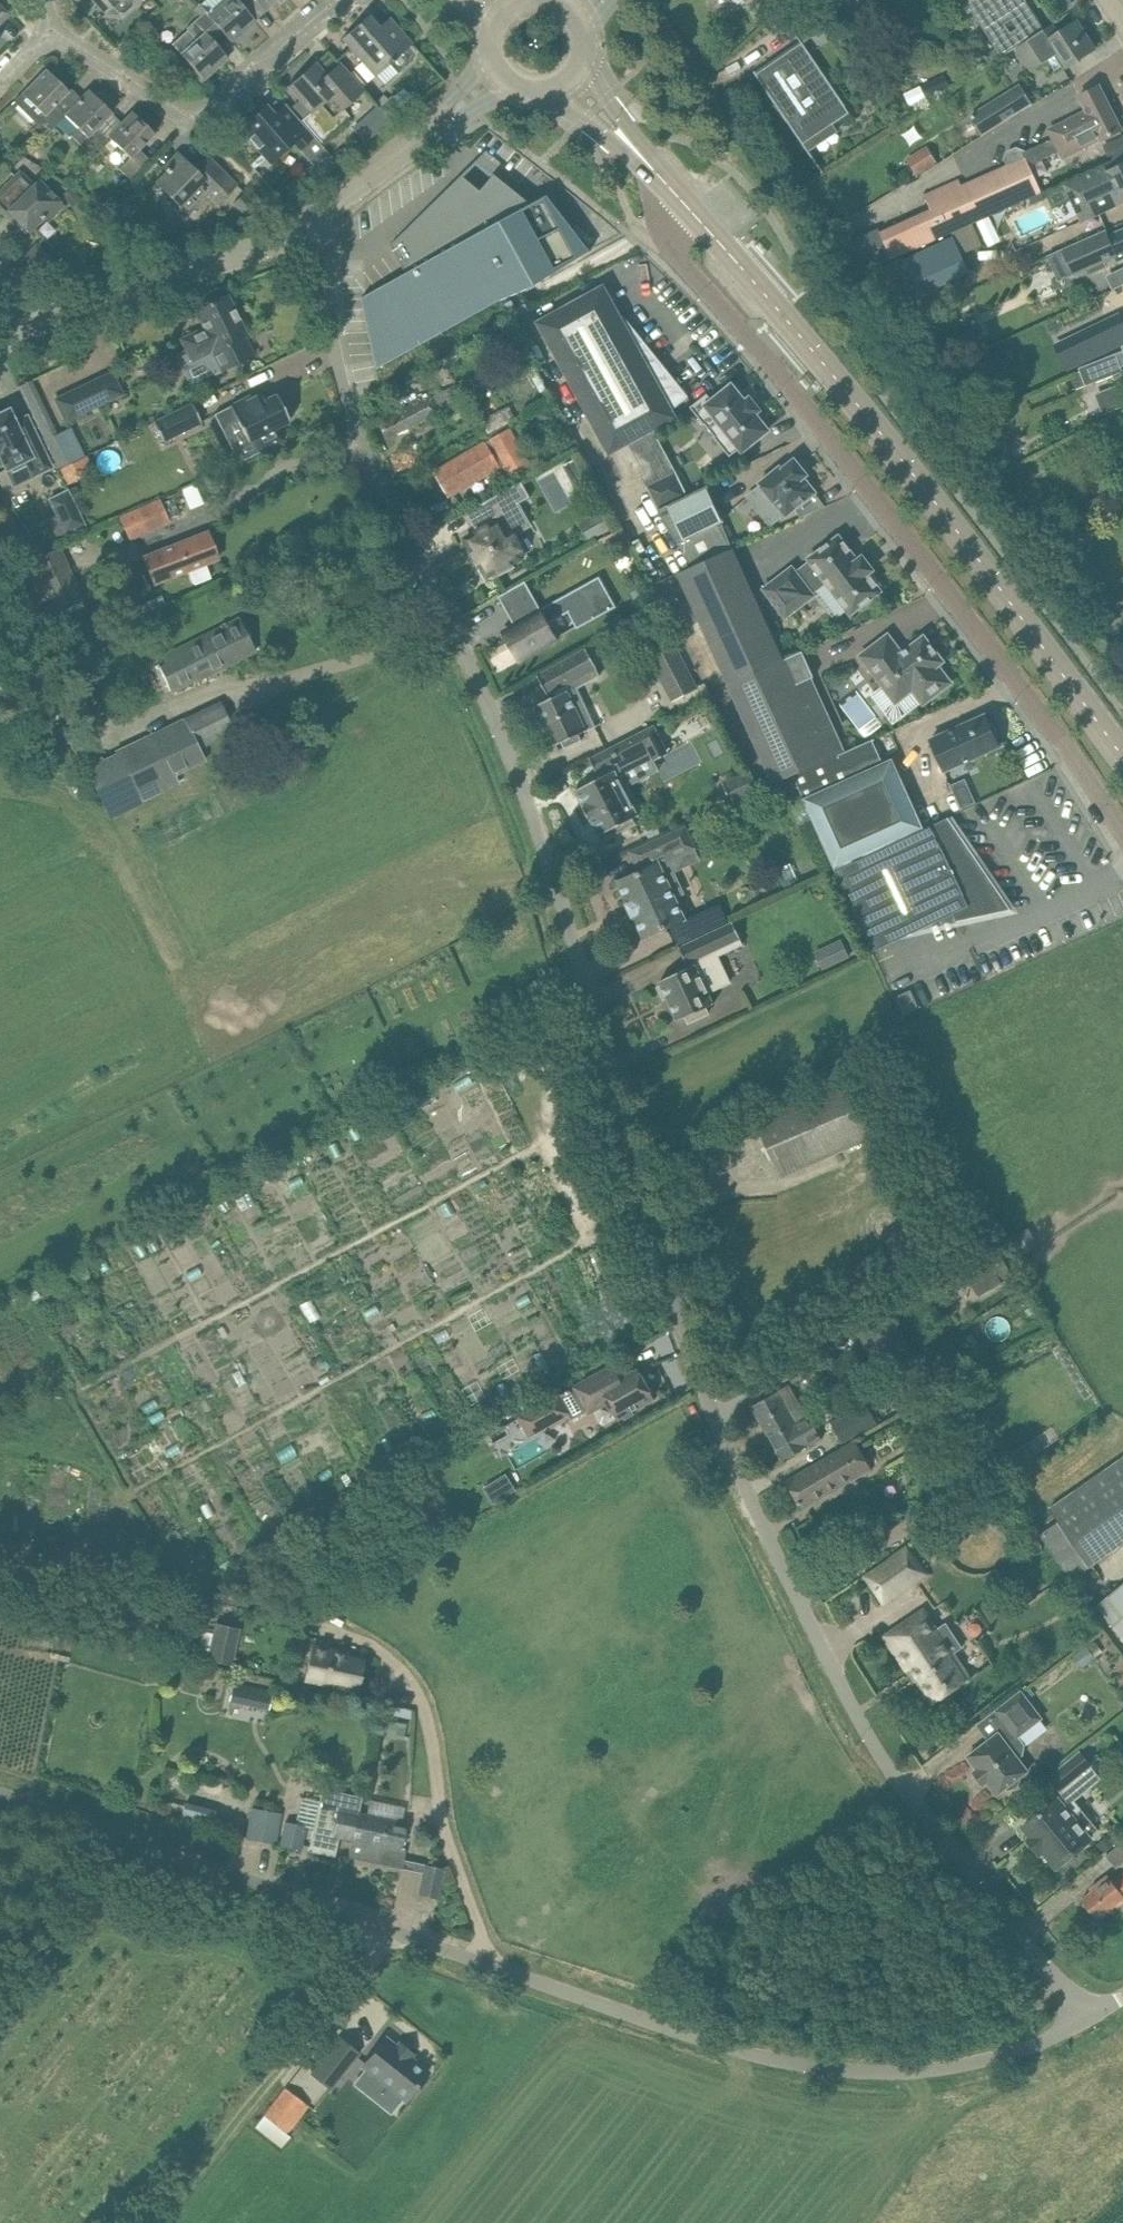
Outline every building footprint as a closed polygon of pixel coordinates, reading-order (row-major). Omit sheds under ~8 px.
[(105,13),(115,5),(111,1),(111,0),(94,0),(105,13)] [(222,31),(231,41),(255,20),(244,8),(253,0),(225,0),(209,14),(208,15),(222,31)] [(265,11),(278,0),(255,0),(265,11)] [(966,0),(980,23),(996,48),(983,57),(989,65),(1006,54),(1017,47),(1036,35),(1030,26),(1039,20),(1026,0),(967,0),(966,0)] [(208,15),(209,14),(198,3),(193,7),(200,15),(186,28),(197,39),(181,53),(204,79),(228,58),(212,40),(222,31),(208,15)] [(8,14),(0,5),(0,22),(8,14)] [(790,25),(801,42),(802,42),(803,43),(825,29),(812,10),(790,25)] [(374,76),(412,43),(389,17),(378,27),(368,15),(341,38),(374,76)] [(1068,66),(1068,67),(1095,49),(1076,21),(1058,33),(1052,24),(1036,35),(1017,47),(1032,69),(1047,59),(1055,70),(1062,66),(1064,69),(1068,66)] [(847,119),(794,41),(753,69),(806,147),(847,119)] [(314,62),(288,86),(300,99),(293,106),(304,118),(300,121),(313,135),(314,134),(320,141),(349,115),(343,109),(359,95),(363,92),(338,64),(325,75),(314,62)] [(50,129),(65,114),(55,104),(69,91),(46,68),(22,93),(44,115),(39,119),(50,129)] [(1031,104),(1019,84),(969,114),(981,134),(1031,104)] [(930,209),(880,232),(892,258),(952,232),(973,222),(977,220),(994,213),(1041,192),(1030,165),(1059,153),(1062,159),(1101,140),(1121,129),(1099,86),(1079,96),(1086,109),(1047,128),(1052,139),(1026,151),(1017,146),(1008,150),(1005,159),(1007,164),(959,184),(957,178),(923,192),(930,209)] [(89,90),(65,114),(78,126),(70,134),(90,153),(107,136),(97,127),(111,112),(89,90)] [(386,96),(377,104),(379,107),(378,108),(390,122),(391,122),(405,110),(394,96),(389,100),(386,96)] [(255,115),(241,127),(271,161),(288,146),(295,140),(301,146),(313,135),(300,121),(286,104),(273,115),(269,111),(265,106),(255,115)] [(378,108),(365,119),(377,133),(390,122),(378,108)] [(131,111),(107,136),(129,157),(118,168),(130,180),(150,158),(140,148),(154,133),(131,111)] [(207,194),(217,204),(237,184),(207,154),(194,168),(178,152),(163,167),(167,171),(155,182),(188,214),(207,194)] [(1064,184),(1082,222),(1122,203),(1122,163),(1107,171),(1105,165),(1064,184)] [(0,190),(0,210),(4,214),(8,211),(29,232),(44,218),(48,221),(64,205),(38,179),(33,184),(20,170),(0,190)] [(377,368),(591,250),(542,212),(537,215),(532,206),(534,205),(523,196),(448,189),(391,245),(406,273),(362,297),(377,368)] [(233,203),(242,211),(253,200),(244,192),(233,203)] [(1107,236),(1105,231),(1063,248),(1074,274),(1086,269),(1088,273),(1105,266),(1103,262),(1115,257),(1116,261),(1122,258),(1122,229),(1107,236)] [(970,272),(954,235),(868,274),(879,297),(915,281),(921,295),(970,272)] [(23,258),(49,282),(63,267),(36,243),(23,258)] [(1114,287),(1122,283),(1122,268),(1109,275),(1114,287)] [(604,284),(546,317),(603,420),(620,450),(629,445),(640,438),(654,430),(678,417),(673,409),(689,396),(679,384),(623,314),(622,316),(604,284)] [(253,355),(244,335),(247,334),(227,294),(195,309),(204,327),(181,339),(191,361),(205,354),(215,374),(253,355)] [(1081,334),(1094,359),(1122,345),(1122,321),(1120,315),(1081,334)] [(527,353),(512,327),(497,335),(499,338),(496,339),(497,342),(494,344),(501,358),(514,351),(518,358),(527,353)] [(1035,349),(1049,379),(1074,367),(1060,337),(1035,349)] [(1079,368),(1080,371),(1085,385),(1122,371),(1121,367),(1122,366),(1122,351),(1079,368)] [(65,420),(105,400),(94,378),(54,398),(65,420)] [(750,397),(745,401),(732,385),(713,400),(707,393),(690,407),(705,425),(715,416),(725,428),(714,436),(730,456),(740,448),(742,450),(768,430),(755,413),(759,410),(750,397)] [(293,415),(283,394),(278,397),(276,394),(264,400),(260,391),(214,414),(221,428),(237,420),(248,441),(253,438),(259,450),(238,461),(238,462),(284,439),(277,426),(289,420),(288,418),(293,415)] [(387,439),(407,429),(454,405),(446,391),(433,398),(430,393),(377,421),(387,439)] [(154,422),(163,440),(201,422),(192,403),(154,422)] [(6,469),(25,460),(33,476),(52,467),(27,415),(15,421),(9,408),(3,411),(2,409),(0,409),(0,457),(6,469)] [(54,434),(67,462),(85,454),(72,426),(54,434)] [(510,428),(491,439),(504,464),(511,476),(530,465),(531,464),(510,428)] [(436,470),(450,495),(502,465),(489,440),(436,470)] [(761,485),(748,496),(769,523),(784,510),(788,515),(816,492),(804,478),(808,475),(805,471),(807,467),(802,461),(797,462),(795,459),(782,469),(780,466),(759,483),(761,485)] [(658,510),(686,496),(675,474),(647,488),(658,510)] [(531,496),(522,481),(465,512),(466,514),(467,513),(477,531),(465,538),(487,576),(493,573),(494,577),(493,578),(494,579),(516,567),(515,565),(514,566),(512,563),(522,557),(521,555),(525,553),(514,534),(531,525),(518,503),(531,496)] [(658,510),(693,566),(728,550),(732,548),(722,523),(724,522),(708,485),(658,510)] [(66,533),(86,523),(69,489),(50,499),(66,533)] [(158,498),(120,515),(128,534),(167,517),(158,498)] [(153,583),(188,569),(193,580),(197,583),(209,578),(209,573),(205,563),(218,558),(208,532),(143,557),(153,583)] [(857,560),(839,536),(808,559),(809,560),(795,571),(792,567),(764,589),(786,617),(814,595),(813,594),(827,583),(851,614),(881,591),(878,587),(881,585),(871,572),(874,570),(863,556),(857,560)] [(52,614),(82,600),(60,550),(29,563),(52,614)] [(728,550),(693,566),(680,572),(730,683),(779,661),(728,550)] [(312,554),(295,562),(299,572),(316,565),(312,554)] [(526,581),(498,596),(515,625),(503,632),(509,641),(505,644),(506,646),(510,644),(519,660),(558,639),(549,623),(569,612),(577,628),(617,607),(615,604),(603,610),(592,589),(545,615),(526,581)] [(1090,600),(1099,619),(1122,606),(1122,583),(1090,600)] [(240,618),(156,660),(171,691),(256,650),(240,618)] [(913,690),(924,704),(951,683),(938,665),(943,661),(924,636),(902,653),(888,634),(860,655),(896,702),(913,690)] [(651,653),(674,698),(694,688),(671,642),(651,653)] [(597,666),(587,648),(538,676),(548,694),(549,693),(551,698),(537,704),(555,745),(562,741),(565,748),(582,740),(579,734),(586,731),(577,711),(586,707),(577,688),(599,675),(596,667),(597,666)] [(775,783),(794,774),(845,751),(812,677),(814,676),(803,651),(779,661),(730,683),(775,783)] [(858,691),(842,705),(865,731),(881,717),(858,691)] [(114,750),(139,803),(180,784),(176,775),(205,761),(199,748),(234,732),(219,700),(114,750)] [(944,770),(999,745),(996,738),(998,735),(993,724),(989,722),(986,715),(930,740),(944,770)] [(604,832),(607,838),(636,823),(633,818),(638,815),(624,787),(630,784),(622,769),(649,755),(652,761),(669,753),(654,724),(589,757),(598,774),(599,773),(601,776),(576,789),(585,807),(584,807),(589,818),(590,817),(600,835),(604,832)] [(794,774),(838,872),(927,832),(893,758),(878,764),(869,743),(875,740),(874,738),(846,752),(845,751),(794,774)] [(751,769),(723,782),(731,800),(759,786),(751,769)] [(948,817),(927,832),(838,872),(874,951),(963,908),(968,919),(1012,910),(948,817)] [(640,871),(618,881),(628,902),(626,903),(633,916),(635,916),(645,937),(665,928),(687,918),(678,897),(686,893),(675,871),(682,868),(676,855),(695,846),(686,825),(651,842),(631,851),(640,871)] [(663,999),(667,997),(678,1020),(686,1017),(689,1022),(709,1013),(706,1007),(714,1003),(708,992),(730,982),(717,955),(742,944),(740,938),(741,938),(733,922),(679,947),(687,963),(689,962),(691,965),(660,980),(662,985),(658,986),(663,999)] [(816,950),(823,968),(850,957),(843,939),(816,950)] [(755,1118),(780,1177),(875,1136),(849,1077),(841,1081),(839,1077),(830,1081),(831,1085),(755,1118)] [(1042,1247),(1030,1228),(1015,1237),(1026,1256),(1042,1247)] [(1002,1255),(968,1275),(979,1295),(1013,1275),(1002,1255)] [(823,1345),(837,1369),(852,1360),(845,1348),(851,1345),(845,1333),(823,1345)] [(633,1410),(655,1398),(638,1369),(621,1378),(613,1364),(574,1386),(576,1389),(572,1391),(570,1388),(564,1392),(565,1394),(561,1397),(570,1412),(569,1413),(572,1418),(587,1409),(589,1413),(608,1402),(617,1419),(623,1416),(625,1419),(635,1413),(633,1410)] [(807,1414),(790,1384),(751,1406),(766,1432),(784,1423),(786,1427),(807,1414)] [(560,1395),(520,1417),(530,1434),(569,1413),(570,1412),(561,1397),(560,1395)] [(855,1412),(833,1425),(843,1443),(879,1422),(868,1404),(861,1409),(855,1412)] [(784,1423),(766,1432),(782,1460),(822,1438),(808,1414),(807,1414),(786,1427),(784,1423)] [(871,1467),(856,1441),(787,1481),(802,1508),(871,1467)] [(1034,1456),(1026,1443),(1010,1452),(1018,1465),(1034,1456)] [(1090,1566),(1122,1543),(1122,1458),(1050,1508),(1059,1522),(1043,1533),(1059,1557),(1075,1545),(1090,1566)] [(868,1575),(885,1600),(912,1581),(896,1557),(868,1575)] [(1097,1605),(1122,1636),(1122,1584),(1097,1605)] [(912,1667),(920,1678),(919,1679),(934,1701),(969,1677),(952,1653),(962,1647),(949,1628),(937,1636),(921,1612),(886,1636),(909,1669),(912,1667)] [(231,1663),(238,1628),(216,1623),(209,1658),(231,1663)] [(305,1678),(357,1690),(363,1659),(346,1655),(347,1652),(312,1644),(305,1678)] [(274,1677),(237,1669),(235,1682),(229,1681),(228,1687),(231,1688),(228,1705),(240,1707),(244,1685),(271,1691),(274,1677)] [(986,1742),(968,1756),(978,1768),(973,1772),(983,1785),(988,1781),(997,1793),(1004,1788),(1009,1789),(1013,1788),(1018,1785),(1020,1781),(1021,1777),(1029,1770),(1019,1757),(1023,1754),(1025,1743),(1019,1736),(1043,1718),(1021,1689),(997,1707),(1010,1724),(988,1740),(986,1742)] [(1080,1751),(1049,1776),(1060,1789),(1062,1788),(1065,1792),(1023,1826),(1031,1836),(1028,1839),(1039,1853),(1043,1850),(1057,1867),(1061,1864),(1062,1866),(1074,1856),(1072,1855),(1091,1839),(1074,1817),(1082,1811),(1073,1800),(1100,1778),(1090,1765),(1091,1764),(1080,1751)] [(338,1836),(345,1837),(351,1808),(319,1801),(308,1850),(334,1856),(338,1836)] [(359,1809),(351,1808),(345,1837),(351,1839),(348,1856),(401,1868),(405,1849),(401,1848),(406,1823),(358,1812),(359,1809)] [(280,1813),(252,1809),(247,1837),(275,1842),(280,1813)] [(305,1825),(285,1821),(280,1844),(300,1848),(305,1825)] [(1106,1854),(1116,1867),(1122,1861),(1122,1841),(1106,1854)] [(443,1867),(425,1864),(419,1894),(436,1898),(443,1867)] [(1107,1875),(1090,1888),(1092,1891),(1081,1899),(1097,1919),(1122,1898),(1122,1874),(1113,1882),(1107,1875)] [(340,2038),(313,2073),(330,2086),(358,2052),(340,2038)] [(385,2038),(363,2066),(406,2100),(428,2072),(409,2057),(412,2053),(399,2044),(397,2047),(385,2038)] [(255,2124),(282,2147),(312,2111),(284,2088),(255,2124)]
